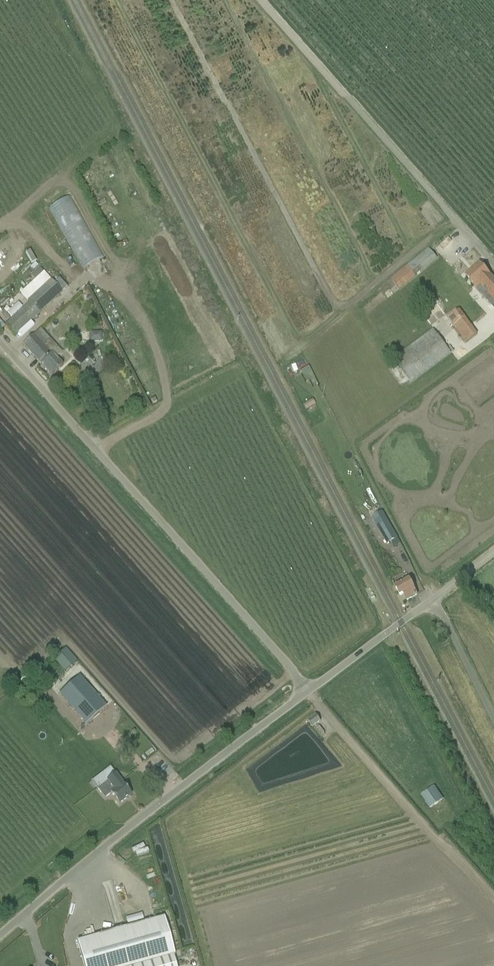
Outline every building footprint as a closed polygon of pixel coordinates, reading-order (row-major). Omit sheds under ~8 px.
[(69,198),(49,209),(83,269),(103,257),(69,198)] [(415,277),(429,265),(437,258),(429,249),(392,281),(400,290),(416,278),(415,277)] [(493,310),(493,281),(490,276),(480,264),(465,277),(493,310)] [(40,269),(31,277),(34,281),(43,273),(40,269)] [(55,283),(63,292),(67,288),(59,279),(55,283)] [(440,311),(433,300),(422,308),(429,319),(440,311)] [(19,303),(8,313),(12,318),(23,308),(19,303)] [(15,336),(40,314),(30,304),(6,326),(15,336)] [(454,328),(454,327),(466,318),(460,310),(447,319),(454,328)] [(23,346),(52,377),(63,366),(57,359),(62,353),(41,329),(23,346)] [(478,335),(473,329),(462,337),(467,343),(478,335)] [(451,354),(433,330),(393,359),(411,384),(451,354)] [(310,401),(303,405),(306,410),(313,406),(310,401)] [(372,519),(387,545),(398,539),(382,513),(372,519)] [(407,601),(417,596),(413,589),(409,581),(396,588),(400,596),(404,594),(407,601)] [(13,673),(6,679),(12,686),(19,681),(13,673)] [(79,678),(59,696),(85,726),(106,708),(79,678)] [(321,721),(316,715),(308,721),(313,727),(321,721)] [(131,796),(115,775),(107,781),(114,790),(110,793),(119,805),(131,796)] [(431,809),(442,801),(434,789),(422,797),(431,809)] [(142,914),(126,919),(128,925),(144,920),(142,914)] [(175,957),(164,918),(77,942),(84,965),(141,965),(175,957)] [(175,957),(141,965),(177,965),(175,957)]
